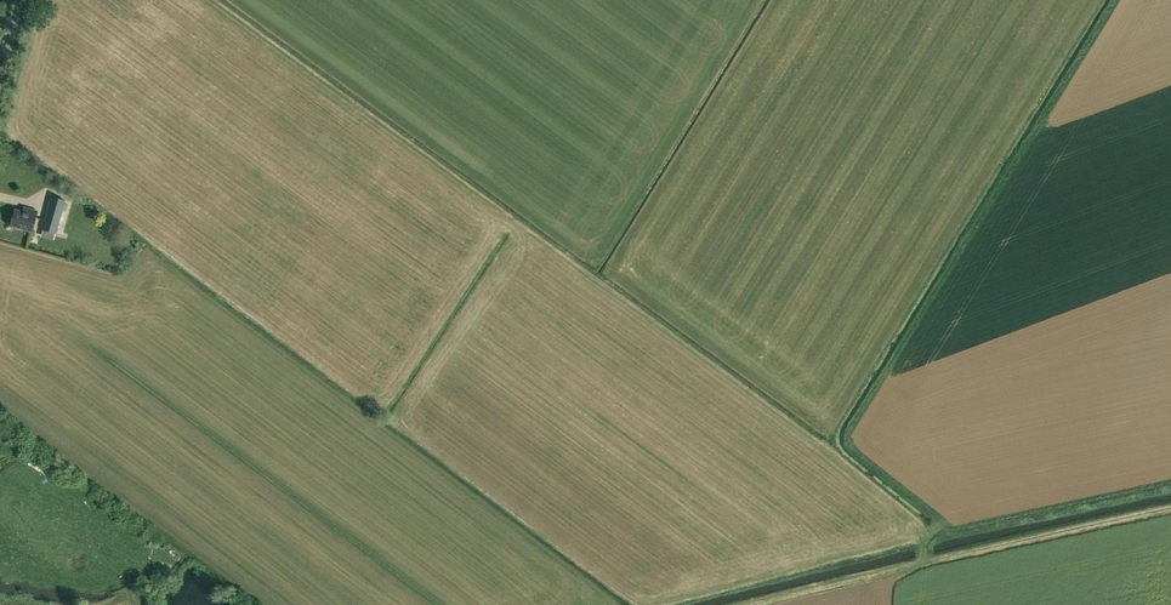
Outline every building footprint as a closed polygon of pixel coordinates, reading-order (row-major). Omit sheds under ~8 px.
[(42,229),(56,233),(65,200),(51,196),(42,229)] [(27,213),(15,210),(11,225),(32,231),(37,211),(28,209),(27,213)] [(96,260),(93,245),(83,247),(86,262),(96,260)]
